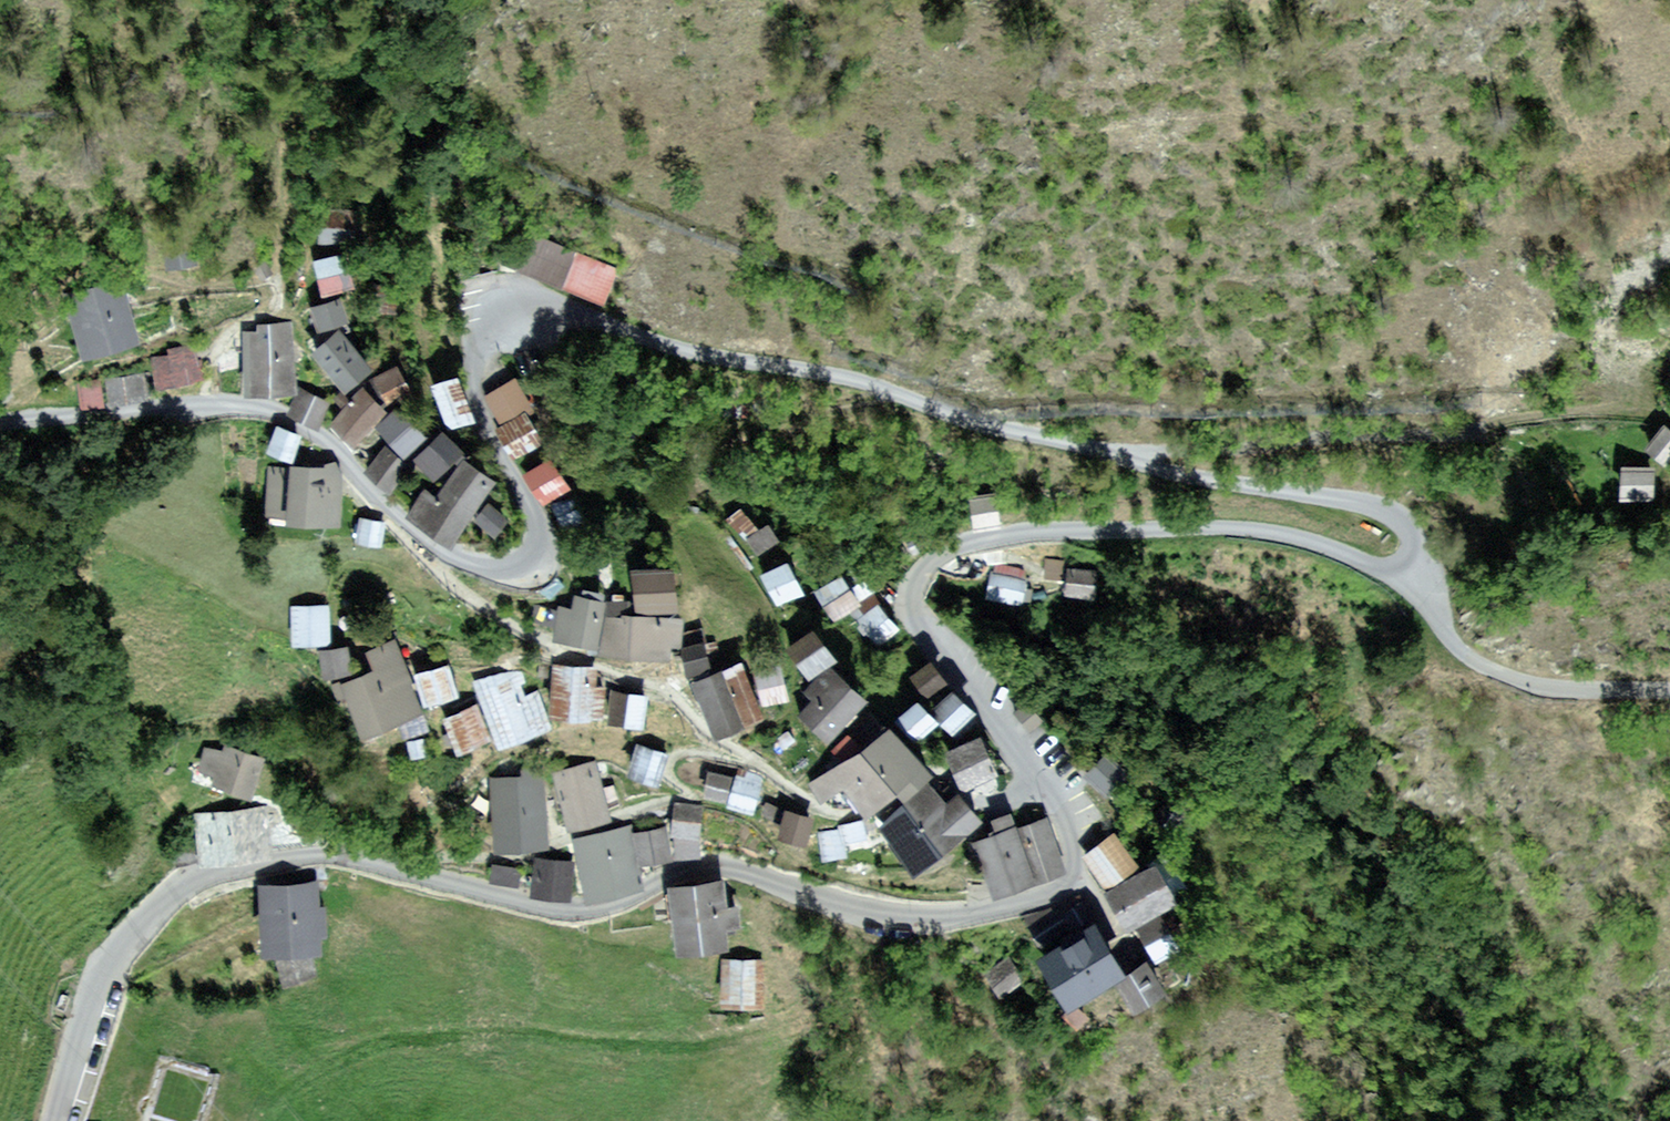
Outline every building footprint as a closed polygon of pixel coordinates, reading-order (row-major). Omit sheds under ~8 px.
[(376,207),(333,204),(331,238),(374,241),(376,207)] [(619,264),(516,224),(502,259),(605,299),(619,264)] [(208,237),(178,242),(182,268),(212,264),(208,237)] [(366,244),(331,255),(343,291),(377,280),(366,244)] [(133,275),(72,294),(93,358),(153,338),(133,275)] [(330,345),(375,391),(403,364),(358,318),(330,345)] [(272,330),(258,331),(263,392),(313,388),(307,319),(271,322),(272,330)] [(205,345),(160,357),(168,387),(214,375),(205,345)] [(421,361),(399,374),(411,396),(434,383),(421,361)] [(152,371),(114,379),(119,403),(158,394),(152,371)] [(497,418),(476,371),(450,383),(472,429),(497,418)] [(526,374),(505,388),(523,416),(544,402),(526,374)] [(105,378),(81,385),(88,409),(112,402),(105,378)] [(416,408),(389,384),(360,418),(387,441),(416,408)] [(350,401),(319,387),(309,410),(340,423),(350,401)] [(456,432),(425,405),(408,425),(438,452),(456,432)] [(543,409),(516,426),(533,454),(561,437),(543,409)] [(301,437),(279,429),(270,452),(292,460),(301,437)] [(496,451),(477,430),(446,456),(465,478),(496,451)] [(1660,444),(1669,452),(1669,431),(1660,444)] [(441,464),(411,442),(394,465),(424,487),(441,464)] [(576,453),(549,471),(570,502),(597,484),(576,453)] [(494,540),(531,477),(496,457),(460,521),(494,540)] [(1640,466),(1639,502),(1669,503),(1669,468),(1640,466)] [(341,474),(297,471),(293,520),(338,523),(341,474)] [(1005,493),(977,497),(982,528),(1009,524),(1005,493)] [(784,542),(744,506),(733,518),(772,554),(784,542)] [(384,525),(364,522),(361,540),(381,544),(384,525)] [(827,589),(807,558),(781,574),(801,605),(827,589)] [(711,564),(669,568),(672,607),(715,602),(711,564)] [(1032,582),(995,576),(991,600),(1028,605),(1032,582)] [(1103,582),(1071,577),(1068,593),(1100,598),(1103,582)] [(610,602),(594,601),(592,639),(644,643),(643,650),(705,654),(707,639),(718,639),(719,615),(657,611),(656,615),(640,614),(642,592),(611,589),(610,602)] [(352,602),(312,606),(315,643),(355,640),(352,602)] [(870,657),(843,625),(819,645),(846,677),(870,657)] [(453,710),(420,638),(396,649),(404,666),(371,681),(397,736),(453,710)] [(378,642),(347,646),(350,672),(381,669),(378,642)] [(477,659),(445,670),(457,704),(489,693),(477,659)] [(807,715),(778,660),(733,684),(762,738),(807,715)] [(624,666),(587,663),(584,714),(641,718),(644,684),(623,683),(624,666)] [(908,698),(864,663),(841,691),(853,700),(841,715),(873,741),(908,698)] [(815,665),(794,672),(805,706),(826,699),(815,665)] [(540,668),(506,682),(533,745),(583,723),(568,689),(552,696),(540,668)] [(688,693),(649,687),(645,716),(684,721),(688,693)] [(993,735),(1012,713),(982,687),(963,709),(993,735)] [(522,737),(505,701),(472,717),(489,752),(522,737)] [(972,722),(949,703),(934,722),(957,741),(972,722)] [(839,740),(821,720),(806,734),(825,754),(839,740)] [(977,771),(932,728),(858,782),(870,802),(896,790),(927,822),(977,771)] [(1021,733),(984,752),(1004,791),(1041,772),(1021,733)] [(454,735),(430,740),(435,761),(458,756),(454,735)] [(706,752),(670,741),(661,771),(697,782),(706,752)] [(229,751),(208,745),(202,769),(216,773),(220,784),(263,794),(273,755),(230,744),(229,751)] [(624,759),(580,772),(597,829),(641,816),(624,759)] [(772,774),(748,769),(743,795),(766,800),(772,774)] [(569,771),(512,780),(523,852),(580,843),(569,771)] [(996,803),(980,786),(933,828),(972,872),(1032,819),(1008,792),(996,803)] [(1051,795),(1031,803),(1042,829),(1062,821),(1051,795)] [(831,807),(811,799),(802,818),(822,827),(831,807)] [(737,805),(708,804),(706,858),(735,859),(737,805)] [(271,806),(201,815),(208,865),(277,856),(271,806)] [(863,817),(835,809),(829,832),(857,839),(863,817)] [(1097,817),(1073,828),(1096,880),(1120,870),(1097,817)] [(912,818),(888,826),(894,844),(918,836),(912,818)] [(674,886),(658,825),(600,841),(616,902),(674,886)] [(1067,825),(1027,844),(1053,900),(1093,882),(1067,825)] [(696,827),(666,833),(673,863),(702,857),(696,827)] [(1196,862),(1166,830),(1137,858),(1166,889),(1196,862)] [(887,831),(866,836),(872,862),(893,857),(887,831)] [(198,835),(173,841),(180,867),(205,860),(198,835)] [(599,860),(559,858),(557,895),(597,897),(599,860)] [(1216,861),(1169,894),(1196,932),(1243,899),(1216,861)] [(542,866),(513,862),(511,882),(540,885),(542,866)] [(318,880),(257,887),(265,956),(326,949),(318,880)] [(751,884),(705,891),(715,951),(768,942),(765,928),(780,925),(776,904),(755,908),(751,884)] [(1124,932),(1104,911),(1083,930),(1103,951),(1124,932)] [(1206,972),(1168,915),(1111,953),(1149,1010),(1206,972)] [(797,960),(752,962),(754,1008),(799,1005),(797,960)]
